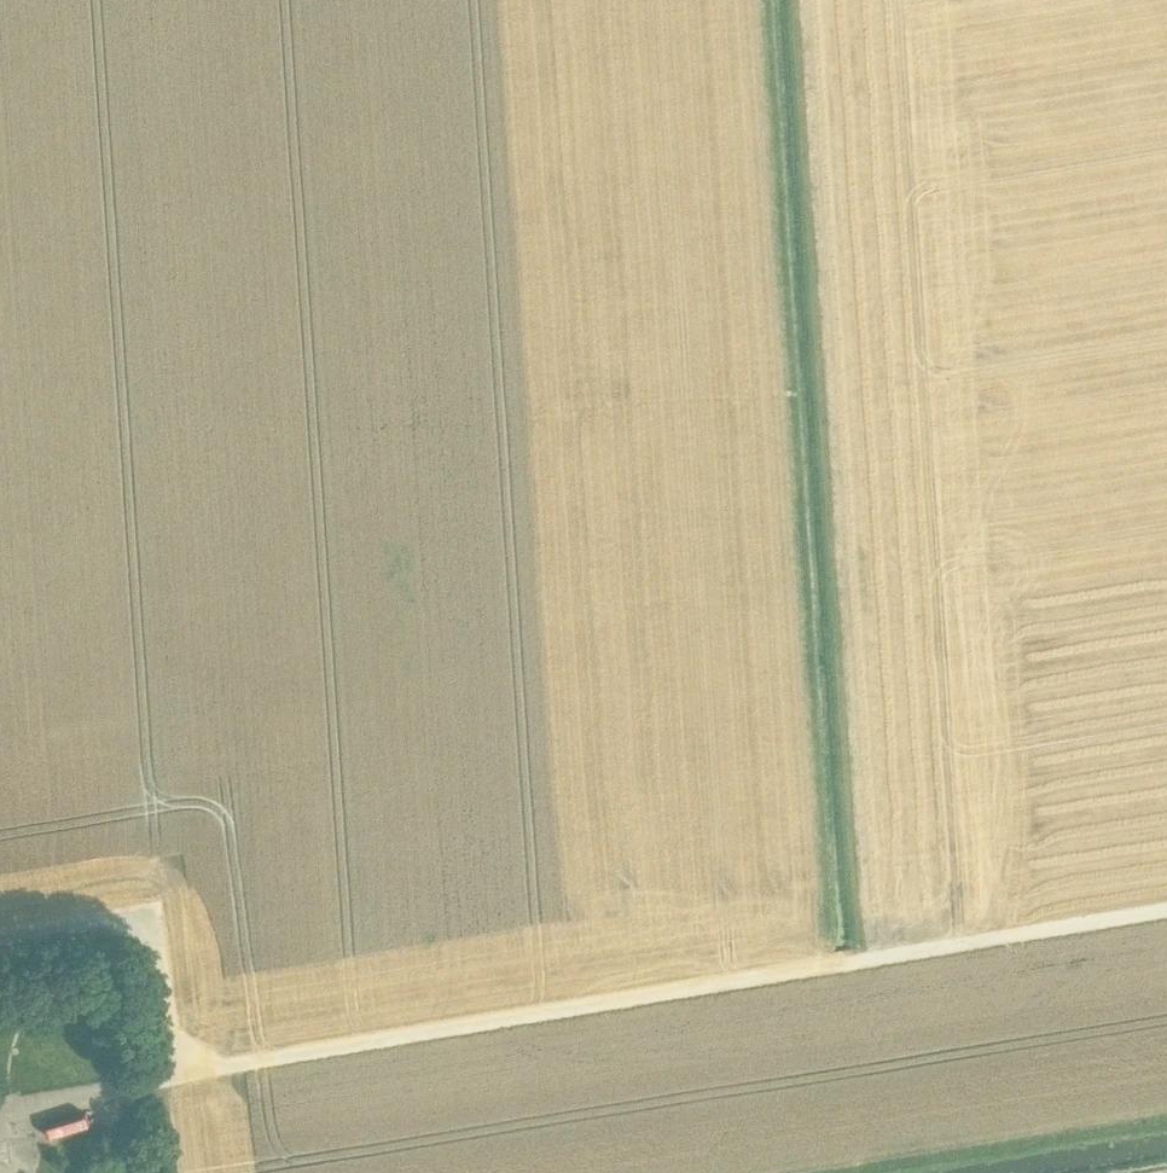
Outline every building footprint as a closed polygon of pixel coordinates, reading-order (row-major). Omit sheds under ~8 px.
[(64,992),(80,989),(78,974),(62,977),(64,992)]
